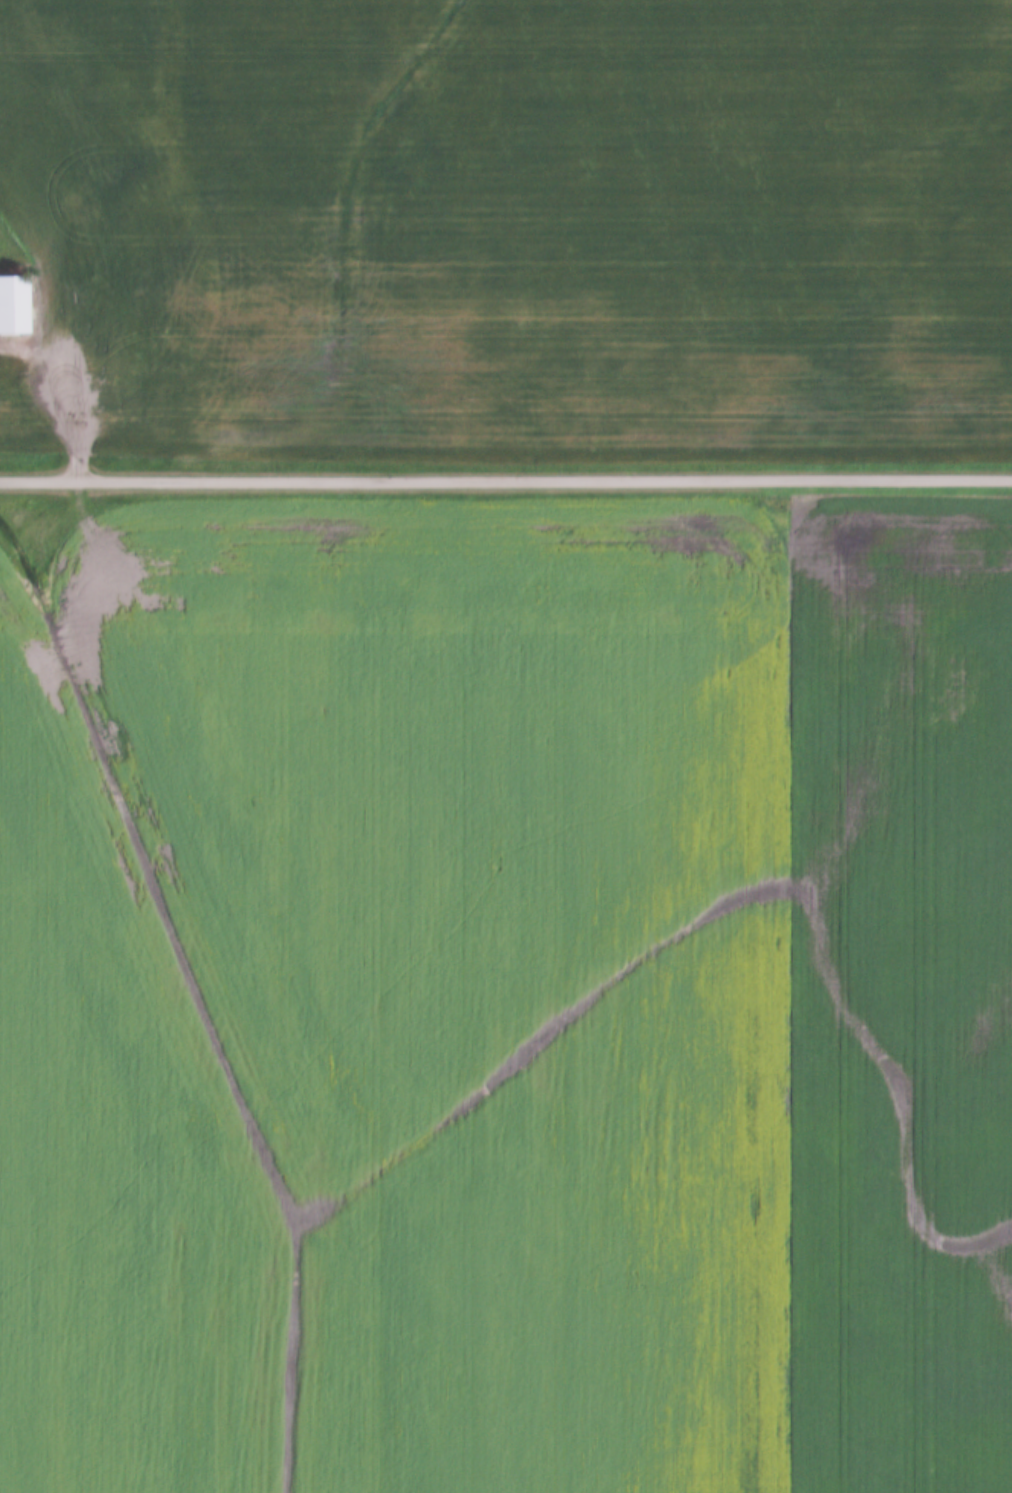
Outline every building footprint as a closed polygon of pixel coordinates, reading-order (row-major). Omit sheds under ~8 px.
[(0,274),(0,333),(29,332),(28,274),(0,274)]
